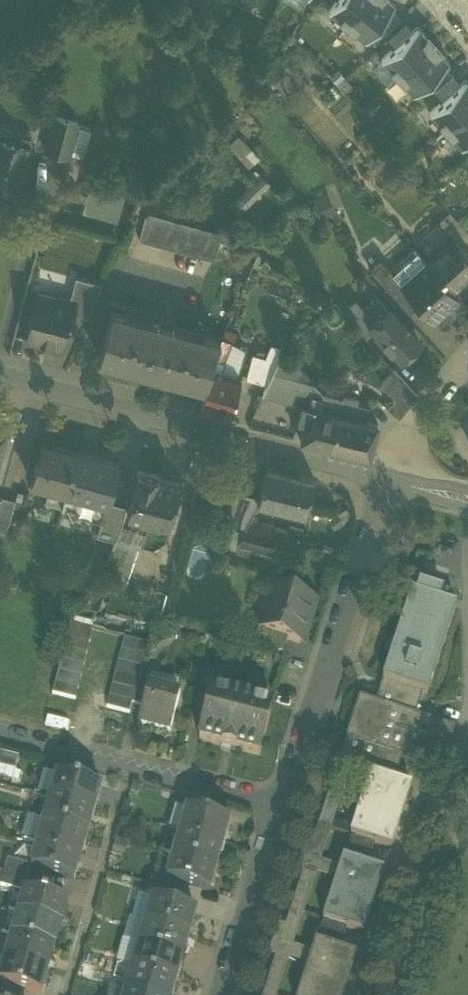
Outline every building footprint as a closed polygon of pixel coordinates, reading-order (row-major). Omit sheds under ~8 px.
[(366,0),(335,0),(328,9),(347,24),(366,0)] [(347,24),(365,39),(376,26),(391,8),(395,3),(392,0),(366,0),(347,24)] [(400,15),(391,8),(376,26),(385,34),(400,15)] [(387,36),(395,45),(413,29),(405,20),(387,36)] [(397,75),(433,43),(417,25),(413,29),(395,45),(381,57),(397,75)] [(433,43),(397,75),(414,93),(427,81),(445,65),(449,60),(433,43)] [(435,89),(453,73),(445,65),(427,81),(435,89)] [(453,73),(435,89),(443,98),(461,82),(453,73)] [(467,108),(467,82),(465,78),(461,82),(443,98),(429,111),(445,128),(467,108)] [(445,128),(462,146),(467,140),(467,108),(445,128)] [(46,151),(69,157),(70,153),(77,126),(78,122),(55,116),(46,151)] [(77,126),(70,153),(83,157),(90,130),(77,126)] [(20,186),(33,140),(30,135),(1,128),(0,129),(0,180),(20,186)] [(252,149),(239,134),(227,145),(241,159),(252,149)] [(271,184),(262,174),(230,204),(239,214),(271,184)] [(122,192),(89,184),(82,210),(116,219),(122,192)] [(328,192),(313,198),(321,217),(336,211),(328,192)] [(138,238),(214,259),(221,232),(146,211),(138,238)] [(462,245),(467,239),(467,231),(450,211),(440,221),(447,228),(446,229),(454,237),(455,237),(462,245)] [(427,262),(452,289),(467,275),(467,252),(462,245),(455,237),(454,237),(427,262)] [(403,264),(413,275),(427,262),(418,251),(403,264)] [(369,267),(409,312),(419,303),(402,284),(403,283),(394,273),(380,258),(369,267)] [(452,289),(427,262),(413,275),(403,283),(402,284),(419,303),(433,319),(458,296),(452,289)] [(403,264),(394,273),(403,283),(413,275),(403,264)] [(73,312),(87,316),(102,283),(76,276),(70,298),(76,300),(73,312)] [(53,345),(60,347),(61,344),(67,321),(71,322),(73,312),(76,300),(70,298),(58,295),(57,298),(39,293),(34,311),(37,312),(34,321),(31,321),(26,338),(53,345)] [(374,319),(387,307),(377,294),(363,307),(374,319)] [(342,310),(366,337),(375,329),(369,323),(374,319),(363,307),(355,298),(342,310)] [(387,307),(420,342),(421,341),(389,305),(387,307)] [(375,329),(402,359),(420,342),(387,307),(374,319),(369,323),(375,329)] [(99,357),(206,385),(210,367),(214,352),(220,338),(111,309),(99,357)] [(375,329),(369,323),(368,324),(400,360),(402,359),(375,329)] [(214,352),(210,367),(221,370),(224,360),(225,361),(234,341),(221,336),(220,338),(214,352)] [(224,360),(221,370),(237,375),(245,346),(234,341),(225,361),(224,360)] [(266,358),(277,361),(283,348),(273,342),(266,358)] [(324,391),(283,348),(277,361),(267,383),(262,393),(302,404),(302,402),(320,407),(324,391)] [(247,377),(267,383),(277,361),(266,358),(253,354),(247,377)] [(237,375),(221,370),(210,367),(206,385),(201,404),(216,408),(229,412),(229,411),(231,412),(241,375),(237,375)] [(382,382),(395,398),(407,383),(393,367),(382,382)] [(388,408),(399,417),(417,394),(407,383),(395,398),(388,408)] [(324,391),(320,407),(338,412),(342,396),(324,391)] [(342,396),(338,412),(367,419),(370,406),(358,402),(359,397),(343,393),(342,396)] [(330,447),(338,412),(320,407),(302,402),(302,404),(298,420),(305,422),(300,439),(330,447)] [(379,422),(367,419),(338,412),(330,447),(369,457),(379,422)] [(31,481),(49,486),(67,491),(77,450),(42,441),(31,481)] [(77,450),(67,491),(107,502),(107,500),(118,461),(77,450)] [(258,503),(305,515),(314,477),(267,465),(259,497),(258,502),(257,503),(258,503)] [(140,520),(160,525),(162,519),(174,522),(178,506),(172,504),(179,480),(159,475),(159,473),(138,467),(127,509),(142,513),(140,520)] [(191,504),(226,513),(232,490),(197,481),(191,504)] [(63,505),(67,491),(49,486),(45,500),(63,505)] [(232,489),(226,513),(223,525),(244,530),(247,525),(258,503),(257,503),(258,502),(259,497),(232,489)] [(102,520),(107,502),(67,491),(63,505),(75,508),(74,512),(101,520),(102,520)] [(1,496),(0,499),(0,530),(6,532),(15,499),(1,496)] [(97,535),(115,539),(121,527),(126,505),(107,500),(107,502),(102,520),(101,520),(97,535)] [(237,543),(290,558),(303,530),(290,526),(287,536),(247,525),(244,530),(237,543)] [(108,562),(123,568),(128,554),(131,555),(135,543),(118,536),(108,562)] [(104,573),(122,579),(131,555),(128,554),(123,568),(108,562),(104,573)] [(419,585),(416,595),(439,603),(442,593),(419,585)] [(271,588),(265,607),(268,608),(274,589),(271,588)] [(288,640),(299,643),(306,623),(308,624),(315,602),(274,589),(268,608),(265,607),(258,630),(288,640)] [(453,607),(439,603),(416,595),(411,593),(382,681),(385,682),(377,705),(415,718),(423,694),(427,696),(456,608),(453,607)] [(306,623),(299,643),(302,644),(308,624),(306,623)] [(70,625),(67,636),(90,642),(93,630),(70,625)] [(253,646),(283,654),(288,640),(258,630),(253,646)] [(87,654),(90,642),(67,636),(64,648),(87,654)] [(124,638),(121,650),(144,656),(147,644),(124,638)] [(84,665),(87,654),(64,648),(61,659),(84,665)] [(141,667),(144,656),(121,650),(118,661),(141,667)] [(81,677),(84,665),(61,659),(58,671),(81,677)] [(138,679),(141,667),(118,661),(115,673),(138,679)] [(138,681),(149,684),(153,670),(142,667),(141,667),(138,679),(138,681)] [(78,688),(81,677),(58,671),(55,683),(78,688)] [(138,681),(138,679),(115,673),(112,685),(135,691),(138,681)] [(132,705),(143,708),(148,689),(149,684),(138,681),(135,691),(132,702),(132,705)] [(75,700),(78,688),(55,683),(52,694),(75,700)] [(132,702),(135,691),(112,685),(109,696),(132,702)] [(155,729),(170,732),(179,698),(148,689),(143,708),(139,724),(155,729)] [(199,740),(259,755),(272,705),(212,690),(199,740)] [(132,705),(132,702),(109,696),(106,708),(129,714),(132,705)] [(454,731),(415,718),(377,705),(359,699),(345,741),(349,742),(341,766),(350,769),(347,779),(367,786),(350,837),(353,838),(374,845),(390,850),(411,788),(394,783),(401,759),(441,772),(454,731)] [(57,776),(51,799),(93,811),(99,788),(57,776)] [(187,810),(202,814),(206,802),(182,795),(178,809),(186,811),(187,810)] [(86,834),(93,811),(51,799),(44,822),(86,834)] [(170,831),(180,834),(222,845),(229,822),(202,814),(187,810),(186,811),(178,809),(176,809),(170,831)] [(80,857),(86,834),(44,822),(38,845),(80,857)] [(180,834),(174,857),(216,868),(222,845),(180,834)] [(353,838),(345,861),(367,868),(374,845),(353,838)] [(73,880),(80,857),(38,845),(31,869),(73,880)] [(209,892),(216,868),(174,857),(167,880),(177,883),(209,892)] [(322,922),(325,923),(347,930),(363,935),(383,873),(367,868),(345,861),(342,860),(322,922)] [(8,862),(4,873),(28,880),(31,869),(8,862)] [(25,892),(28,880),(4,873),(1,886),(25,892)] [(154,876),(151,888),(174,894),(177,883),(167,880),(154,876)] [(171,905),(174,894),(151,888),(147,900),(151,901),(152,900),(171,905)] [(25,892),(19,914),(60,926),(67,903),(25,892)] [(145,923),(147,924),(188,935),(194,912),(171,905),(152,900),(151,901),(145,923)] [(54,949),(60,926),(19,914),(19,915),(12,938),(54,949)] [(325,923),(318,946),(339,953),(347,930),(325,923)] [(147,924),(141,947),(181,958),(188,935),(147,924)] [(47,972),(54,949),(12,938),(6,961),(47,972)] [(355,958),(339,953),(318,946),(315,945),(298,994),(343,994),(355,958)] [(302,962),(306,951),(292,946),(288,957),(302,962)] [(139,947),(133,970),(175,982),(181,958),(141,947),(139,947)] [(47,972),(6,961),(0,981),(0,984),(39,994),(41,994),(47,972)] [(126,993),(134,994),(171,994),(175,982),(133,970),(126,993)]
